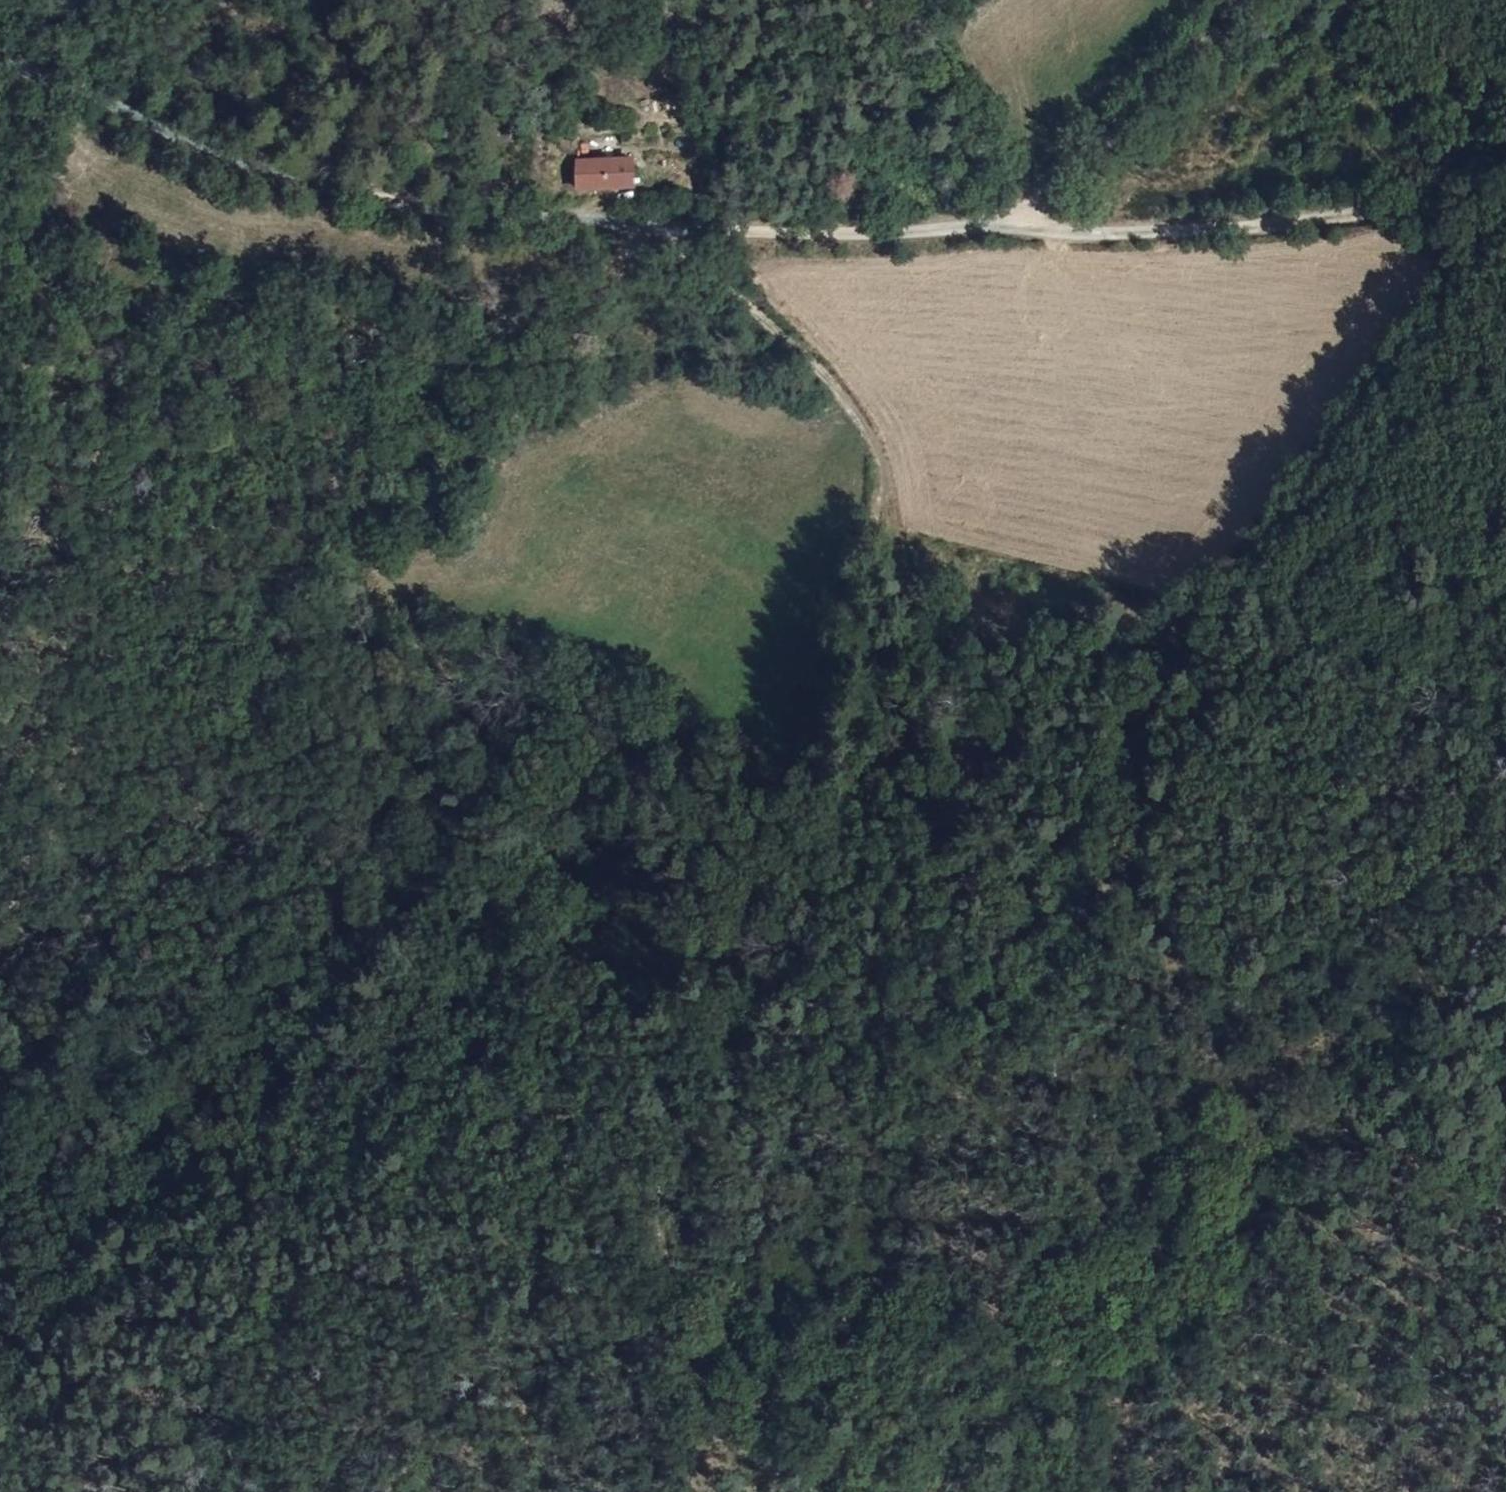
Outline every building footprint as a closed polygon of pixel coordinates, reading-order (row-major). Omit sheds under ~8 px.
[(584,169),(584,192),(638,187),(637,165),(584,169)]
